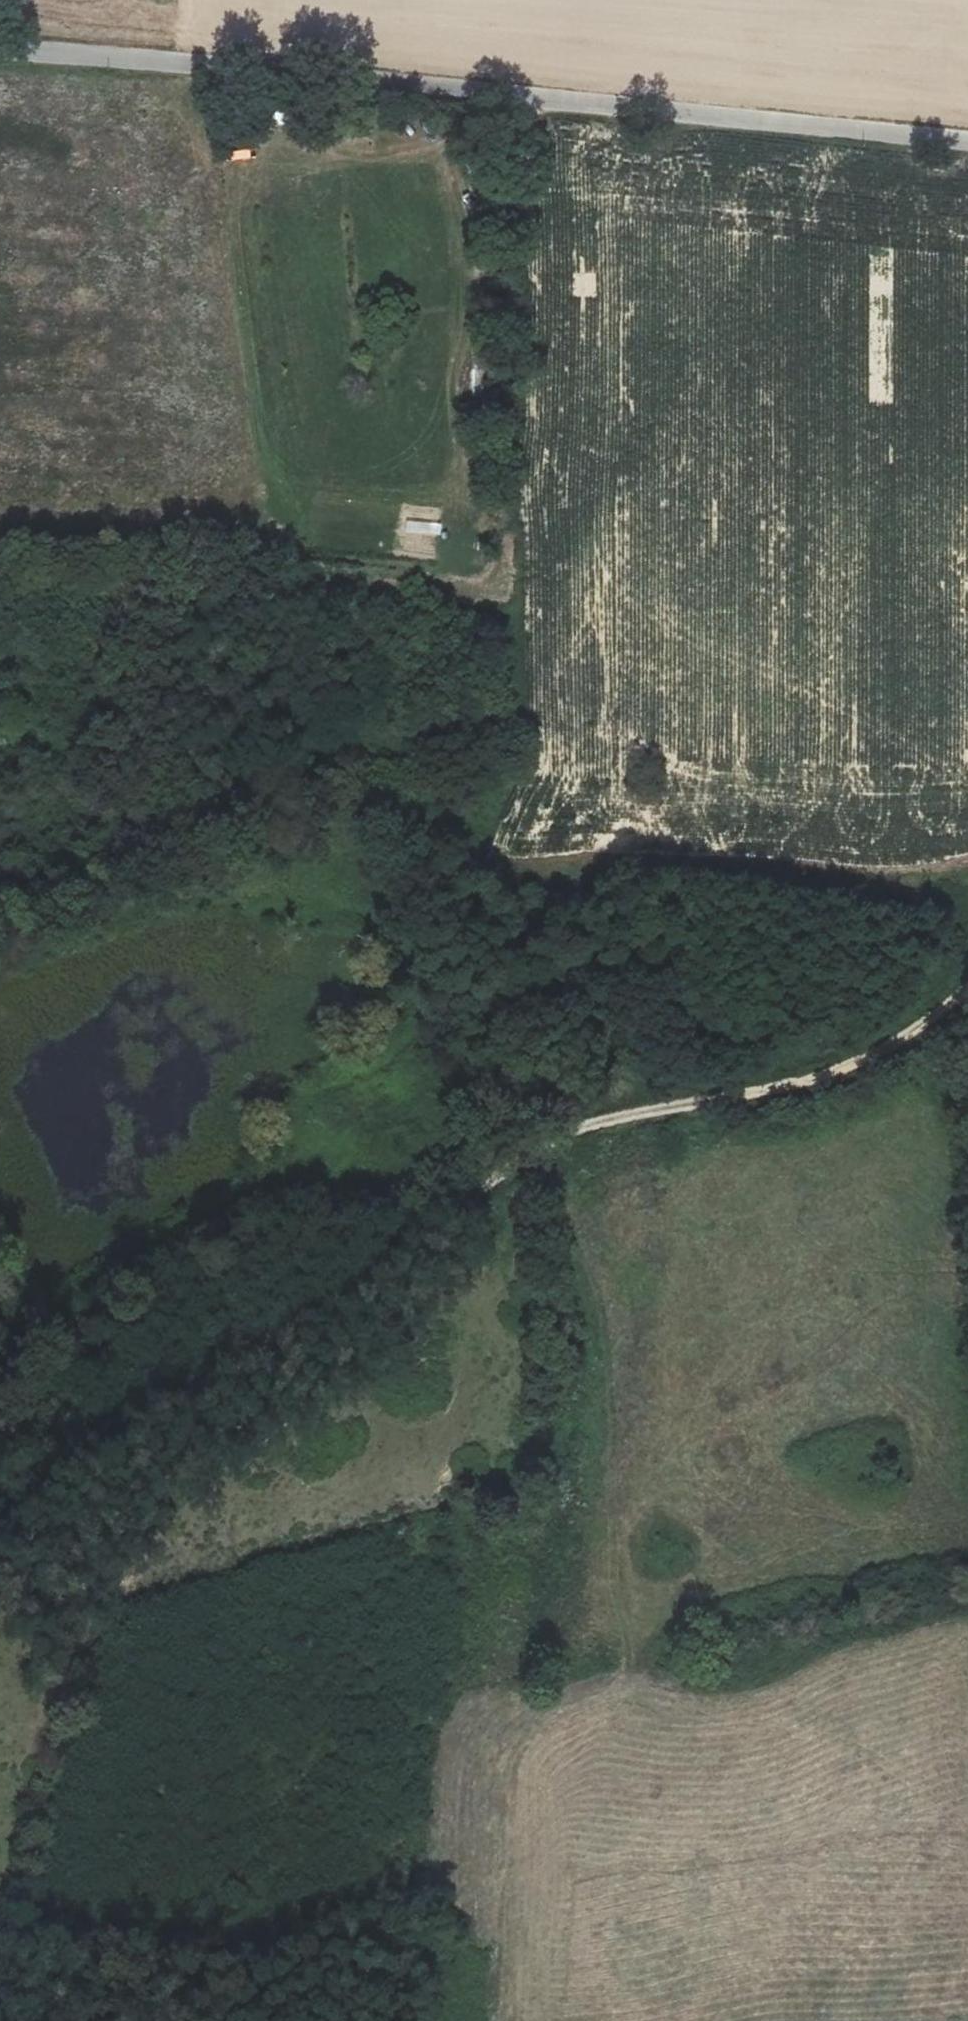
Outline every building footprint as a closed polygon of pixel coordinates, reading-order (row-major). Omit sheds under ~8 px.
[(441,537),(442,524),(406,519),(404,532),(441,537)]
